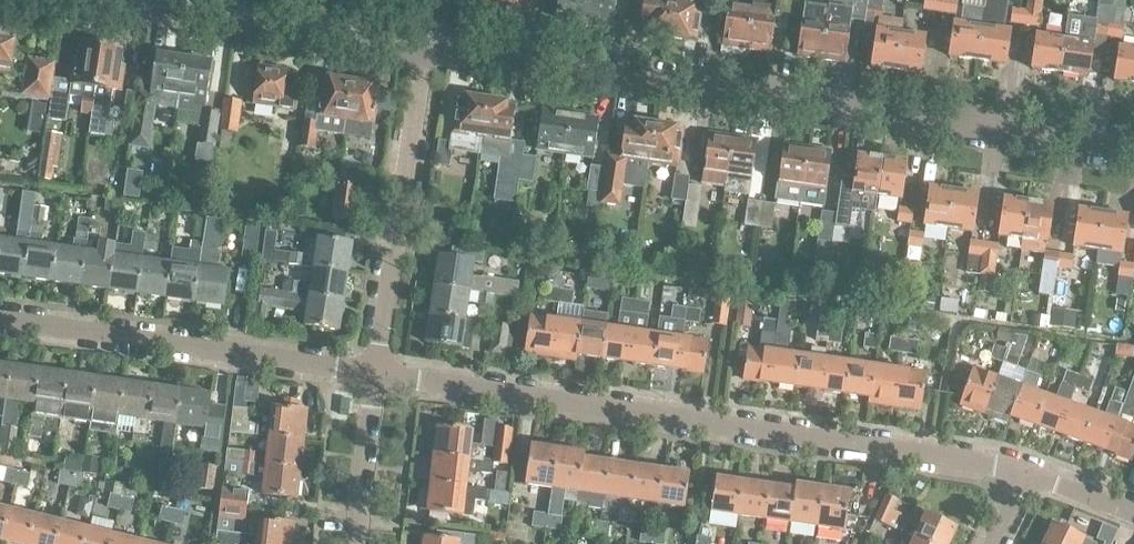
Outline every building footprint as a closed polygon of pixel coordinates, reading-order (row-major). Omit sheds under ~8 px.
[(473,4),(483,5),(482,7),(501,10),(502,0),(474,0),(473,4)] [(530,12),(532,0),(502,0),(501,10),(520,13),(521,11),(530,12)] [(556,18),(566,19),(565,22),(584,25),(588,0),(559,0),(556,18)] [(584,25),(604,27),(604,25),(613,26),(617,0),(588,0),(584,25)] [(668,35),(674,0),(645,0),(641,28),(650,29),(649,32),(668,35)] [(668,35),(687,38),(688,35),(697,36),(702,2),(715,4),(715,0),(692,0),(691,1),(687,0),(674,0),(668,35)] [(715,4),(728,6),(723,43),(747,46),(753,6),(730,3),(730,0),(715,0),(715,4)] [(776,13),(790,15),(792,0),(753,0),(753,6),(747,46),(771,49),(776,13)] [(790,15),(803,17),(798,53),(822,56),(829,0),(792,0),(790,15)] [(822,56),(846,60),(852,17),(866,19),(869,0),(829,0),(822,56)] [(866,19),(879,21),(872,67),(896,71),(902,32),(904,21),(881,17),(883,0),(869,0),(866,19)] [(943,13),(945,0),(925,0),(924,10),(943,13)] [(943,13),(956,15),(959,0),(945,0),(943,13)] [(978,60),(1006,64),(1011,31),(1004,30),(1008,0),(986,0),(985,6),(985,9),(986,9),(978,60)] [(1025,25),(1039,27),(1043,0),(1028,0),(1026,10),(1025,25)] [(1094,44),(1095,35),(1109,37),(1111,24),(1110,24),(1112,7),(1098,4),(1096,20),(1068,16),(1064,39),(1066,40),(1061,72),(1089,77),(1094,44)] [(950,56),(978,60),(986,9),(985,9),(964,5),(961,23),(955,22),(950,56)] [(1121,39),(1126,9),(1112,7),(1110,24),(1111,24),(1109,37),(1121,39)] [(1011,23),(1025,25),(1026,10),(1013,8),(1011,23)] [(10,71),(16,34),(0,32),(0,70),(10,71)] [(926,36),(902,32),(896,71),(920,74),(926,36)] [(1032,68),(1061,72),(1066,40),(1064,39),(1037,35),(1032,68)] [(54,79),(53,86),(49,119),(66,122),(70,99),(83,100),(82,114),(92,116),(102,47),(82,44),(80,60),(75,59),(71,81),(54,79)] [(122,50),(102,47),(92,116),(89,134),(113,137),(116,119),(109,118),(113,89),(121,91),(125,66),(120,66),(122,50)] [(1133,83),(1133,50),(1120,48),(1115,80),(1133,83)] [(149,149),(156,106),(176,109),(176,110),(178,110),(180,96),(185,59),(158,55),(153,93),(137,91),(137,93),(135,115),(129,147),(149,149)] [(55,63),(28,59),(23,95),(50,100),(55,63)] [(180,96),(178,110),(202,114),(204,104),(206,104),(212,63),(185,59),(180,96)] [(261,67),(255,104),(295,111),(298,97),(283,94),(287,71),(261,67)] [(303,121),(299,147),(316,149),(318,132),(344,135),(352,83),(325,79),(318,123),(303,121)] [(379,87),(352,83),(344,135),(371,139),(379,87)] [(124,114),(135,115),(137,93),(127,91),(124,114)] [(453,143),(440,141),(436,165),(466,168),(470,135),(483,137),(489,99),(460,95),(453,143)] [(508,102),(489,99),(483,137),(499,140),(498,142),(512,144),(517,107),(507,106),(508,102)] [(242,103),(226,100),(218,149),(231,151),(233,133),(237,133),(242,103)] [(552,113),(543,112),(537,148),(566,153),(572,112),(552,109),(552,113)] [(591,115),(572,112),(566,153),(596,157),(601,120),(591,119),(591,115)] [(195,161),(212,164),(220,118),(202,114),(195,161)] [(600,204),(602,204),(620,207),(623,186),(645,189),(648,162),(650,162),(656,124),(637,121),(636,125),(627,124),(622,157),(607,155),(605,168),(600,204)] [(684,129),(656,124),(650,162),(679,166),(684,129)] [(58,135),(48,133),(41,180),(51,182),(58,135)] [(709,135),(702,185),(726,189),(728,178),(734,138),(709,135)] [(734,138),(728,178),(752,182),(758,142),(734,138)] [(777,185),(775,201),(801,204),(809,149),(785,146),(779,185),(777,185)] [(12,148),(7,152),(12,159),(17,156),(12,148)] [(809,149),(801,204),(825,208),(827,192),(833,153),(809,149)] [(504,189),(517,191),(519,181),(522,156),(508,154),(505,179),(504,189)] [(840,200),(836,226),(851,228),(853,206),(876,209),(877,196),(882,158),(859,155),(852,201),(840,200)] [(519,181),(533,183),(536,158),(522,156),(519,181)] [(38,157),(27,164),(30,170),(41,162),(38,157)] [(906,161),(882,158),(877,196),(901,199),(906,161)] [(589,191),(586,206),(601,209),(602,204),(600,204),(605,168),(591,166),(588,191),(589,191)] [(676,175),(672,200),(686,202),(688,186),(690,177),(676,175)] [(142,197),(143,184),(124,182),(124,189),(114,188),(113,200),(122,201),(122,212),(134,213),(135,200),(138,200),(139,197),(142,197)] [(359,188),(336,184),(331,218),(355,221),(359,188)] [(686,202),(683,227),(695,229),(701,188),(688,186),(686,202)] [(954,191),(930,188),(924,225),(948,229),(954,191)] [(978,195),(954,191),(948,229),(973,232),(978,195)] [(998,236),(1008,237),(1006,248),(1021,250),(1028,202),(1003,199),(998,236)] [(106,200),(105,212),(117,213),(119,201),(106,200)] [(749,201),(745,226),(758,228),(762,203),(749,201)] [(1021,250),(1021,251),(1045,254),(1039,294),(1049,296),(1046,316),(1034,315),(1032,327),(1049,330),(1050,327),(1052,309),(1056,279),(1060,254),(1045,252),(1046,243),(1047,243),(1052,206),(1028,202),(1021,250)] [(762,203),(758,228),(772,230),(776,205),(762,203)] [(26,277),(54,281),(59,248),(42,246),(44,235),(43,235),(45,221),(48,222),(50,209),(46,208),(35,207),(34,219),(26,277)] [(900,208),(898,223),(912,225),(914,210),(900,208)] [(1074,247),(1098,251),(1103,213),(1079,210),(1074,247)] [(837,214),(822,212),(819,237),(833,239),(837,214)] [(1103,213),(1098,251),(1122,254),(1127,217),(1103,213)] [(675,214),(673,226),(680,227),(682,215),(675,214)] [(0,250),(0,273),(26,277),(34,219),(21,217),(19,232),(18,231),(16,242),(1,240),(0,250)] [(59,248),(54,281),(82,285),(90,228),(89,228),(90,219),(78,217),(74,250),(59,248)] [(229,271),(215,269),(218,250),(221,250),(225,221),(206,219),(203,244),(195,300),(224,304),(229,271)] [(261,226),(246,225),(243,251),(257,253),(261,226)] [(82,285),(110,289),(116,246),(116,245),(99,242),(101,229),(90,228),(82,285)] [(909,238),(907,247),(909,247),(922,249),(924,234),(911,232),(911,231),(910,231),(909,238)] [(110,289),(139,293),(143,259),(144,250),(146,235),(135,234),(132,248),(116,246),(110,289)] [(146,235),(144,250),(156,252),(158,237),(146,235)] [(262,260),(263,261),(315,268),(349,272),(353,243),(344,242),(327,239),(320,238),(320,240),(307,238),(304,254),(275,250),(263,249),(262,260)] [(966,273),(980,275),(985,242),(970,240),(968,255),(966,273)] [(166,296),(195,300),(203,244),(191,242),(189,256),(172,253),(170,263),(166,296)] [(999,244),(985,242),(980,275),(994,277),(999,244)] [(437,285),(436,287),(470,292),(479,293),(495,295),(517,299),(519,282),(482,277),(482,278),(472,277),(474,263),(483,264),(484,250),(452,247),(451,257),(441,256),(437,285)] [(1056,279),(1070,281),(1074,256),(1060,254),(1056,279)] [(139,293),(166,296),(170,263),(154,261),(143,259),(139,293)] [(716,261),(713,283),(731,284),(732,281),(746,283),(748,265),(716,261)] [(1132,279),(1133,265),(1120,263),(1117,277),(1118,277),(1115,294),(1129,296),(1132,279)] [(284,280),(282,292),(345,300),(349,272),(315,268),(313,284),(302,283),(301,284),(284,280)] [(587,289),(612,293),(614,275),(590,271),(587,289)] [(828,276),(825,296),(862,300),(863,281),(828,276)] [(436,287),(433,313),(466,318),(468,303),(470,292),(436,287)] [(545,302),(559,304),(561,290),(547,287),(545,302)] [(256,303),(254,318),(256,319),(266,320),(268,306),(309,313),(307,324),(340,329),(345,300),(282,292),(261,289),(259,304),(256,303)] [(573,306),(575,291),(561,290),(559,304),(573,306)] [(493,307),(495,295),(479,293),(478,304),(493,307)] [(735,326),(750,329),(755,295),(740,294),(735,326)] [(726,326),(731,297),(716,295),(713,324),(726,326)] [(926,309),(934,311),(936,300),(928,298),(926,309)] [(608,327),(603,359),(629,363),(638,301),(622,299),(618,329),(608,327)] [(778,336),(771,384),(795,388),(800,355),(789,354),(792,326),(786,326),(790,301),(781,299),(781,301),(778,321),(776,335),(778,336)] [(1117,299),(1115,311),(1124,312),(1126,301),(1117,299)] [(629,363),(654,367),(659,335),(647,333),(651,302),(638,301),(629,363)] [(997,314),(996,321),(1010,323),(1013,305),(1009,304),(1006,303),(1004,314),(997,314)] [(671,319),(687,321),(689,307),(673,305),(671,319)] [(703,310),(689,307),(687,321),(700,324),(703,310)] [(1077,312),(1052,309),(1050,327),(1075,330),(1077,312)] [(433,313),(428,342),(471,349),(475,321),(466,319),(466,318),(433,313)] [(522,315),(521,323),(530,325),(526,351),(551,354),(556,319),(532,316),(531,317),(522,315)] [(659,335),(654,367),(679,371),(684,339),(687,321),(671,319),(661,318),(659,335)] [(576,358),(576,355),(581,323),(556,319),(551,354),(576,358)] [(764,319),(762,333),(776,335),(778,321),(764,319)] [(819,320),(816,341),(828,343),(830,328),(831,321),(819,320)] [(576,355),(603,359),(608,327),(582,323),(581,323),(576,355)] [(510,327),(496,324),(491,353),(506,355),(510,327)] [(843,330),(830,328),(828,343),(841,345),(843,330)] [(997,342),(1010,344),(1013,330),(999,329),(997,342)] [(1010,421),(1012,417),(1027,371),(1018,367),(1028,338),(1029,333),(1013,330),(1010,344),(1008,349),(1007,349),(1002,363),(1003,363),(997,379),(999,380),(987,413),(1010,421)] [(770,384),(771,384),(778,336),(776,335),(762,333),(760,349),(749,347),(744,380),(770,384)] [(880,335),(866,333),(864,348),(878,350),(880,335)] [(889,352),(903,354),(905,339),(891,337),(889,352)] [(698,341),(684,339),(679,371),(705,375),(710,343),(698,341)] [(919,341),(905,339),(903,354),(917,356),(919,341)] [(740,345),(738,356),(746,358),(748,347),(740,345)] [(990,358),(1002,363),(1007,349),(995,345),(990,358)] [(1133,353),(1133,347),(1117,345),(1115,356),(1133,359),(1133,353)] [(795,388),(820,392),(825,359),(827,350),(812,348),(811,357),(800,355),(795,388)] [(1027,371),(1012,417),(1039,427),(1049,397),(1035,392),(1045,363),(1032,358),(1027,371)] [(820,392),(845,395),(850,363),(825,359),(820,392)] [(6,402),(11,365),(0,363),(0,401),(6,402)] [(870,399),(875,367),(850,363),(845,395),(870,399)] [(14,456),(18,428),(17,428),(20,404),(34,406),(40,369),(11,365),(6,402),(0,440),(0,454),(14,456)] [(869,402),(895,406),(900,371),(875,367),(870,399),(869,402)] [(34,406),(29,437),(41,439),(44,420),(45,420),(47,408),(62,410),(67,373),(40,369),(34,406)] [(951,390),(964,394),(961,404),(987,413),(999,380),(997,379),(973,370),(969,381),(956,376),(951,390)] [(1062,384),(1075,389),(1080,375),(1067,370),(1062,384)] [(895,406),(921,410),(926,375),(900,371),(895,406)] [(61,420),(89,424),(97,377),(67,373),(62,410),(61,420)] [(1094,380),(1080,375),(1075,389),(1089,394),(1094,380)] [(1110,452),(1133,460),(1133,457),(1133,427),(1132,426),(1133,420),(1133,376),(1128,392),(1130,392),(1125,406),(1110,452)] [(97,377),(89,424),(118,428),(119,418),(125,382),(97,377)] [(134,429),(147,431),(148,423),(154,386),(125,382),(119,418),(135,421),(134,429)] [(154,386),(148,423),(179,427),(184,390),(154,386)] [(1110,401),(1125,406),(1130,392),(1128,392),(1115,387),(1110,401)] [(212,394),(184,390),(179,427),(206,431),(212,394)] [(1039,427),(1064,435),(1074,406),(1049,397),(1039,427)] [(349,416),(351,399),(341,398),(340,415),(349,416)] [(231,433),(268,438),(268,436),(305,440),(308,411),(297,410),(298,400),(284,399),(283,408),(271,407),(270,417),(259,416),(258,424),(248,423),(249,409),(234,408),(231,433)] [(1125,406),(1110,401),(1104,417),(1099,415),(1089,444),(1110,452),(1125,406)] [(1064,435),(1089,444),(1099,415),(1074,406),(1064,435)] [(436,455),(436,458),(483,463),(485,446),(473,445),(475,431),(440,427),(436,455)] [(514,429),(496,427),(492,463),(510,465),(514,429)] [(147,431),(134,429),(132,445),(144,446),(147,431)] [(176,435),(163,433),(161,449),(173,450),(176,435)] [(268,438),(265,465),(302,469),(305,440),(268,436),(268,438)] [(221,442),(204,440),(197,489),(214,492),(221,442)] [(524,486),(552,491),(559,450),(531,445),(524,486)] [(226,462),(241,464),(258,465),(259,453),(228,449),(226,462)] [(546,529),(560,531),(566,493),(580,495),(586,455),(559,450),(552,491),(548,514),(546,529)] [(586,455),(580,495),(605,498),(606,499),(612,459),(586,455)] [(84,456),(83,462),(81,473),(98,476),(101,458),(84,456)] [(436,458),(433,483),(468,487),(470,473),(479,474),(479,473),(493,475),(495,464),(483,463),(436,458)] [(65,459),(63,471),(72,472),(81,474),(81,473),(83,462),(65,459)] [(612,459),(606,499),(631,502),(633,502),(638,464),(612,459)] [(142,462),(125,460),(123,475),(139,477),(142,462)] [(254,478),(263,479),(261,496),(298,501),(302,469),(265,465),(258,465),(241,464),(240,475),(254,477),(254,478)] [(638,464),(633,502),(659,506),(664,469),(638,464)] [(16,486),(19,470),(0,466),(0,482),(16,486)] [(690,473),(664,469),(659,506),(685,510),(690,473)] [(29,489),(32,473),(19,470),(16,486),(29,489)] [(58,485),(70,487),(72,472),(63,471),(60,470),(58,485)] [(84,474),(81,474),(72,472),(70,487),(82,489),(84,474)] [(711,514),(739,518),(744,481),(716,477),(711,514)] [(739,518),(765,521),(770,485),(744,481),(739,518)] [(465,515),(468,487),(433,483),(430,511),(465,515)] [(796,488),(791,525),(817,529),(823,487),(796,483),(795,488),(796,488)] [(765,521),(791,525),(796,488),(795,488),(770,485),(765,521)] [(850,491),(823,487),(817,529),(844,533),(850,491)] [(222,489),(220,504),(247,507),(249,492),(222,489)] [(491,491),(476,489),(474,500),(490,502),(491,491)] [(107,508),(120,511),(123,496),(110,493),(107,508)] [(899,501),(886,495),(875,520),(886,525),(885,526),(894,530),(901,514),(894,511),(899,501)] [(136,499),(123,496),(120,511),(132,514),(136,499)] [(220,504),(219,519),(246,522),(247,507),(220,504)] [(3,543),(11,509),(0,506),(0,542),(3,543)] [(158,521),(171,524),(175,509),(163,506),(158,521)] [(914,536),(931,543),(950,543),(958,529),(914,508),(908,522),(918,527),(914,536)] [(3,543),(7,543),(30,543),(37,515),(11,509),(3,543)] [(187,512),(175,509),(171,524),(183,527),(187,512)] [(532,527),(546,529),(548,514),(534,512),(532,527)] [(30,543),(58,543),(63,522),(37,515),(30,543)] [(216,543),(294,543),(296,524),(258,520),(256,536),(217,532),(216,543)] [(601,522),(589,520),(587,535),(600,537),(601,522)] [(58,543),(85,543),(89,528),(63,522),(58,543)] [(614,524),(601,522),(600,537),(612,539),(614,524)] [(1083,536),(1054,522),(1044,543),(1079,543),(1083,536)] [(652,543),(653,543),(656,529),(641,527),(639,542),(641,543),(652,543)] [(85,543),(113,543),(115,535),(89,528),(85,543)] [(656,529),(653,543),(665,543),(667,531),(656,529)] [(426,543),(476,543),(477,537),(442,532),(441,540),(426,538),(426,543)] [(484,532),(483,543),(505,543),(506,534),(484,532)] [(113,543),(140,543),(141,541),(115,535),(113,543)] [(696,543),(712,543),(713,539),(697,536),(696,543)]
